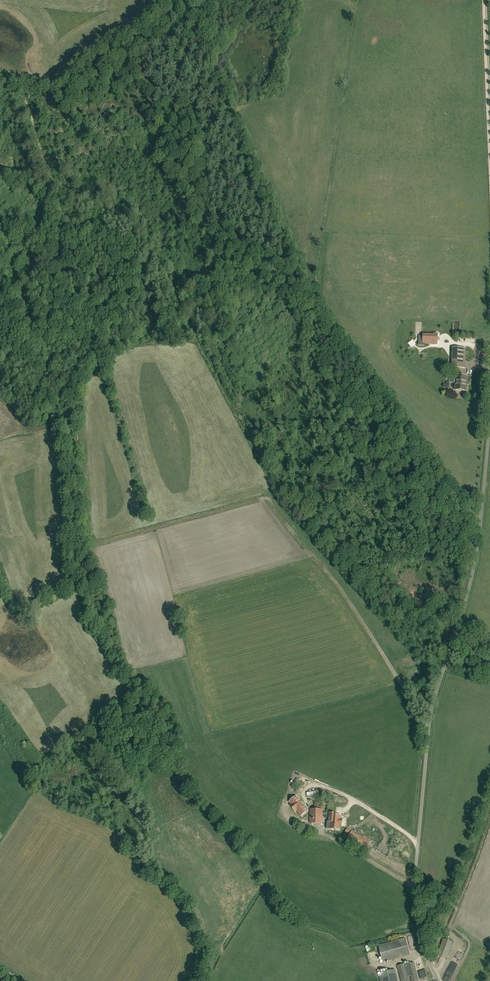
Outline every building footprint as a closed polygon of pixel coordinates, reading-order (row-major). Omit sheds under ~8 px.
[(438,334),(433,334),(433,335),(423,335),(423,336),(423,343),(425,344),(437,344),(437,340),(437,337),(438,334)] [(465,369),(466,349),(453,349),(453,369),(465,369)] [(449,382),(455,383),(455,389),(466,390),(468,376),(450,374),(449,382)] [(308,810),(296,796),(289,802),(291,804),(290,805),(295,812),(297,811),(301,816),(308,810)] [(308,807),(308,822),(321,822),(321,807),(308,807)] [(329,813),(328,822),(331,822),(330,829),(339,830),(339,825),(341,826),(342,826),(343,819),(342,819),(340,819),(340,816),(340,815),(336,815),(336,814),(329,813)] [(352,831),(350,834),(347,840),(346,841),(364,851),(370,842),(352,831)] [(383,962),(410,955),(405,938),(378,945),(383,962)] [(414,962),(404,965),(404,964),(397,966),(401,980),(409,980),(408,977),(410,976),(411,980),(419,980),(414,962)] [(394,969),(381,973),(383,980),(398,980),(394,969)]
